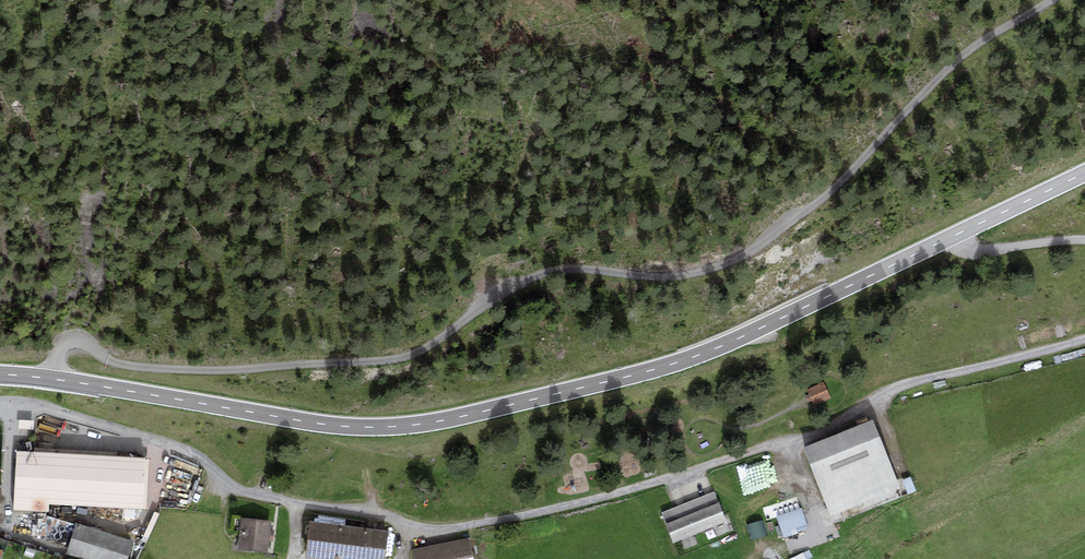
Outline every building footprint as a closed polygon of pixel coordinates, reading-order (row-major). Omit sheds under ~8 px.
[(824,383),(808,392),(815,405),(831,396),(824,383)] [(21,418),(20,431),(34,431),(35,419),(21,418)] [(43,428),(64,432),(66,424),(44,420),(43,428)] [(872,420),(803,447),(831,518),(900,491),(872,420)] [(145,458),(18,451),(14,512),(48,514),(48,505),(142,511),(145,458)] [(754,466),(737,471),(744,497),(762,492),(754,466)] [(910,476),(901,480),(907,495),(916,491),(910,476)] [(714,492),(662,512),(673,542),(726,522),(714,492)] [(801,508),(777,516),(784,537),(809,528),(801,508)] [(271,521),(242,518),(238,549),(268,552),(269,541),(272,541),(274,530),(270,529),(271,521)] [(749,525),(750,540),(762,539),(762,524),(749,525)] [(310,525),(306,558),(310,558),(384,558),(387,534),(310,525)] [(69,558),(129,558),(133,542),(77,528),(69,558)] [(414,551),(415,558),(473,558),(469,541),(414,551)]
